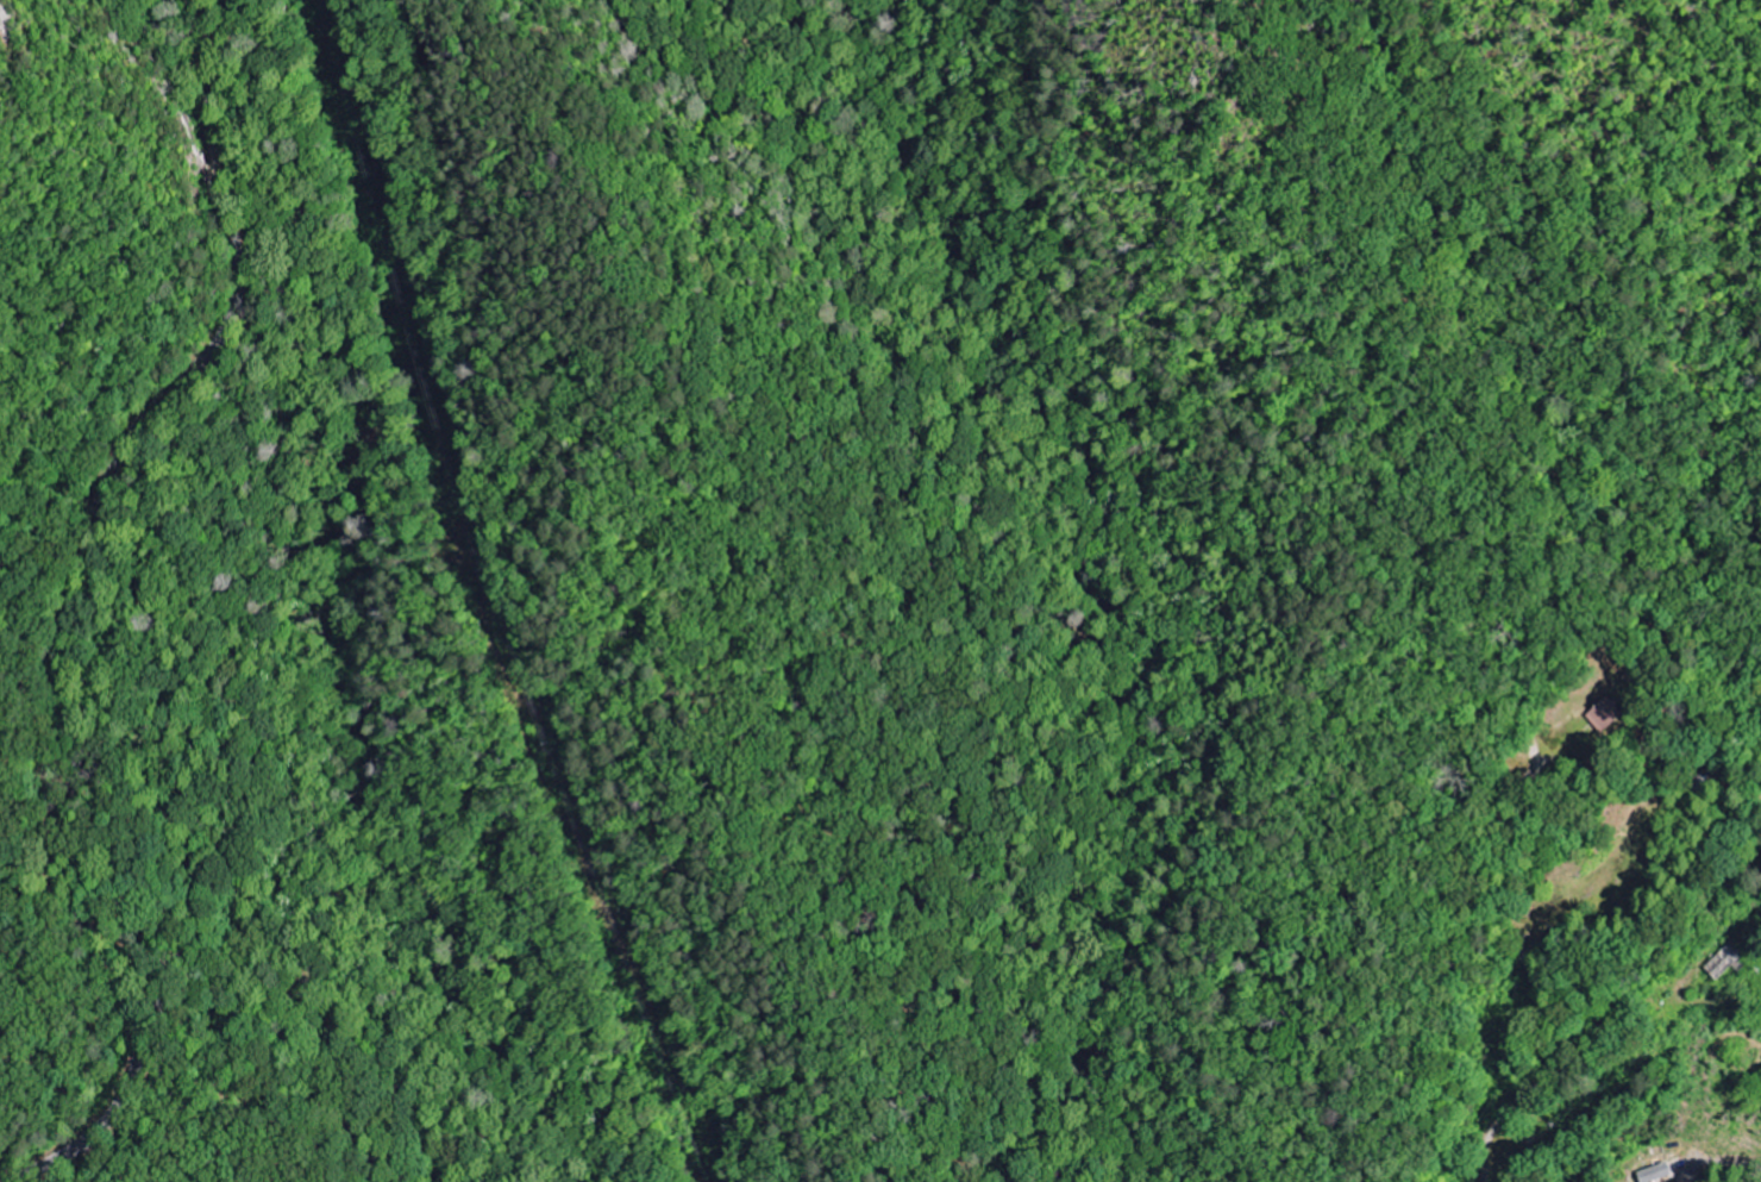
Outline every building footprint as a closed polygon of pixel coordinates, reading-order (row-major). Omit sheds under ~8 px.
[(1626,713),(1609,696),(1588,716),(1604,734),(1626,713)] [(1720,983),(1745,958),(1730,943),(1705,967),(1720,983)] [(1642,1181),(1653,1181),(1674,1175),(1670,1162),(1639,1171),(1642,1181)]
